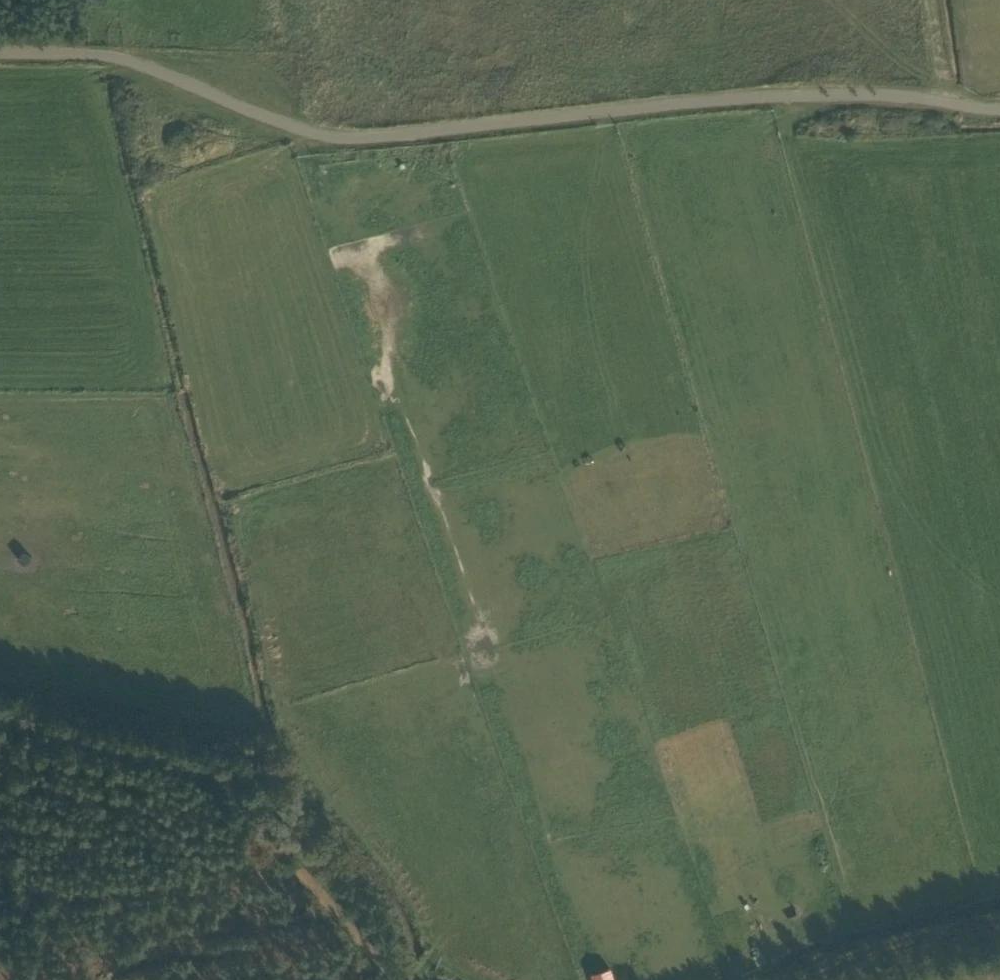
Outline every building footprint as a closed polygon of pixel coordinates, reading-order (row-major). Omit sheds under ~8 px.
[(610,968),(591,975),(593,979),(614,979),(610,968)]
